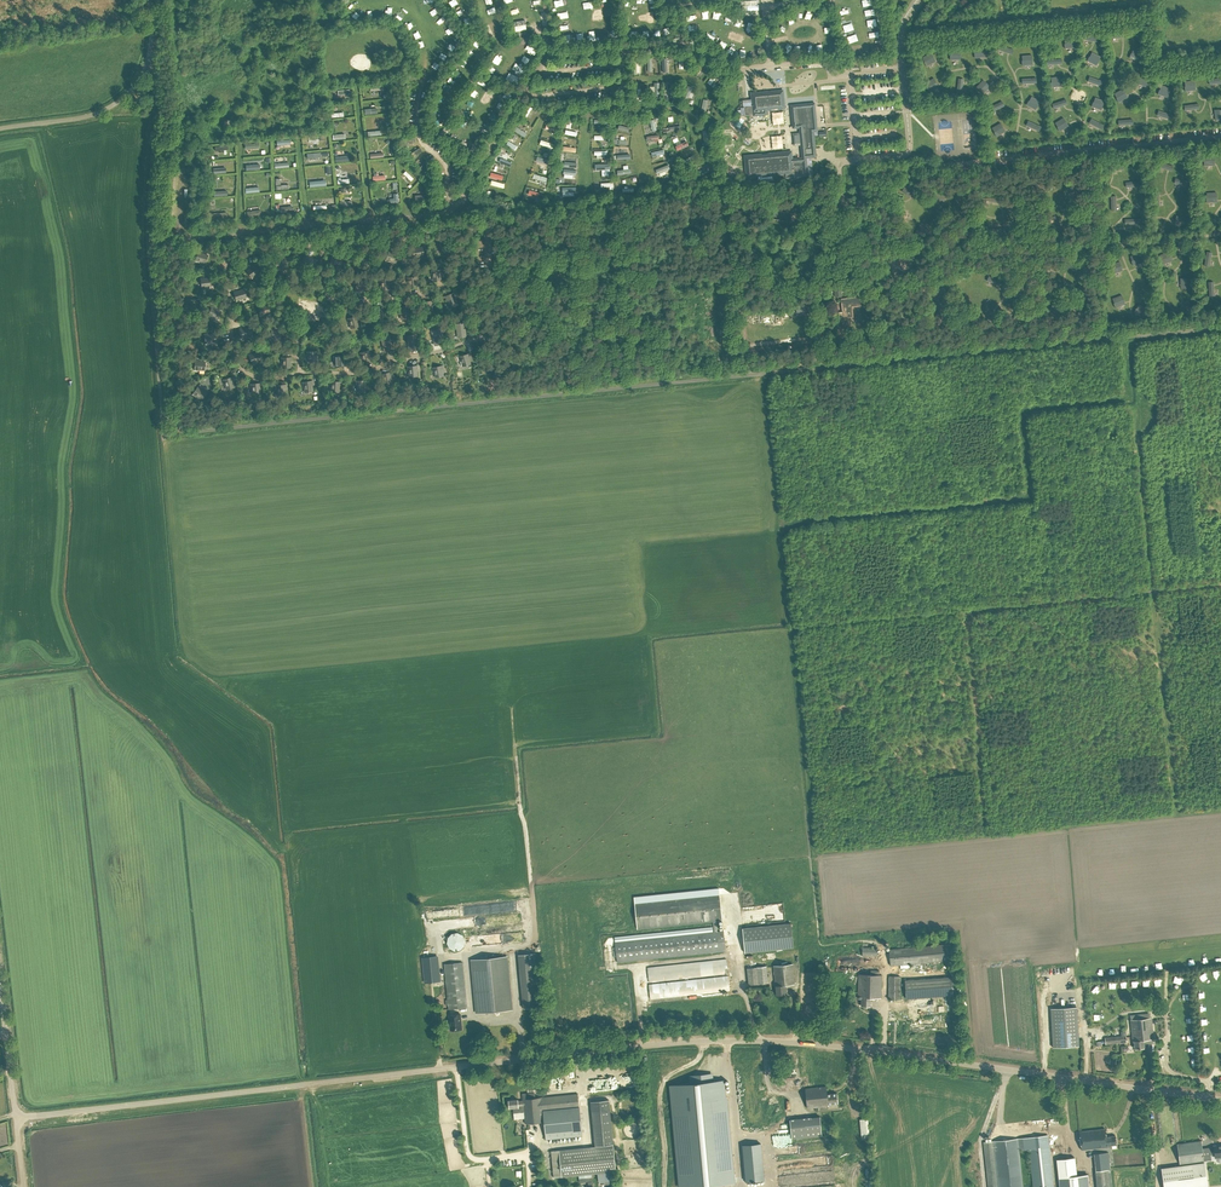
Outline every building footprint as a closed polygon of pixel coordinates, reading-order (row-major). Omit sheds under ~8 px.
[(758,15),(757,0),(744,0),(745,15),(758,15)] [(528,35),(526,20),(513,22),(515,36),(528,35)] [(1085,35),(1084,41),(1099,43),(1101,37),(1085,35)] [(1064,48),(1075,48),(1075,38),(1064,38),(1065,43),(1064,43),(1064,48)] [(1014,51),(1001,45),(999,51),(1012,57),(1014,51)] [(974,58),(985,57),(984,47),(974,48),(974,53),(974,58)] [(1129,58),(1139,61),(1143,52),(1133,48),(1131,53),(1129,58)] [(949,60),(960,59),(960,50),(950,50),(950,55),(949,55),(949,60)] [(926,66),(935,61),(930,52),(921,57),(924,62),(923,62),(926,66)] [(1087,61),(1096,66),(1101,57),(1092,52),(1089,56),(1087,61)] [(1021,65),(1032,65),(1032,55),(1021,55),(1022,60),(1021,60),(1021,65)] [(1049,66),(1064,65),(1064,58),(1048,59),(1049,66)] [(1136,83),(1146,87),(1149,77),(1139,74),(1138,79),(1137,79),(1136,83)] [(1051,87),(1061,86),(1061,76),(1050,77),(1051,82),(1050,82),(1051,87)] [(929,92),(938,86),(933,78),(924,83),(927,87),(926,87),(929,92)] [(1104,82),(1090,78),(1088,83),(1103,88),(1104,82)] [(966,79),(959,80),(958,91),(964,92),(966,79)] [(982,94),(990,86),(982,79),(975,87),(979,90),(979,91),(982,94)] [(1185,91),(1195,90),(1194,80),(1184,81),(1185,86),(1184,86),(1185,91)] [(1157,94),(1168,97),(1171,88),(1161,85),(1159,90),(1159,89),(1157,94)] [(1118,102),(1128,97),(1123,88),(1114,93),(1116,97),(1116,98),(1118,102)] [(745,115),(752,114),(753,116),(768,114),(768,109),(785,108),(783,90),(752,93),(751,93),(752,105),(744,106),(745,115)] [(1026,105),(1035,110),(1040,101),(1031,96),(1028,100),(1026,105)] [(1091,106),(1101,110),(1105,100),(1095,97),(1093,102),(1093,101),(1091,106)] [(1069,105),(1067,99),(1053,105),(1055,110),(1069,105)] [(1007,105),(1004,100),(991,105),(995,111),(1007,105)] [(783,174),(784,178),(784,179),(808,177),(807,163),(807,158),(816,157),(816,148),(814,131),(817,131),(815,103),(795,105),(796,114),(792,114),(793,128),(799,128),(801,149),(802,158),(792,159),(791,152),(745,156),(747,177),(756,177),(763,176),(783,174)] [(527,109),(523,119),(529,122),(533,111),(527,109)] [(1158,112),(1156,119),(1170,123),(1172,116),(1158,112)] [(1059,132),(1068,126),(1063,117),(1054,123),(1057,127),(1059,132)] [(1089,124),(1102,131),(1105,125),(1092,119),(1089,124)] [(651,133),(656,133),(656,123),(659,123),(659,121),(651,121),(651,133)] [(996,137),(1005,131),(1000,123),(991,128),(994,132),(993,133),(996,137)] [(1042,127),(1029,123),(1027,128),(1040,133),(1042,127)] [(413,155),(416,152),(407,142),(404,146),(413,155)] [(506,147),(515,152),(517,148),(508,143),(506,147)] [(502,162),(506,153),(502,151),(497,160),(502,162)] [(423,165),(426,162),(417,153),(415,156),(423,165)] [(1204,166),(1215,166),(1215,156),(1204,156),(1204,161),(1204,166)] [(491,173),(489,178),(502,182),(503,177),(491,173)] [(309,186),(309,189),(325,189),(326,180),(307,180),(306,186),(309,186)] [(288,187),(280,188),(280,181),(275,181),(276,192),(288,192),(288,187)] [(613,191),(612,182),(600,183),(601,191),(613,191)] [(909,197),(915,188),(906,183),(901,192),(905,194),(905,195),(909,197)] [(244,187),(245,196),(259,195),(259,186),(244,187)] [(529,190),(527,196),(536,199),(538,193),(529,190)] [(212,199),(227,199),(227,191),(212,191),(212,199)] [(1207,203),(1217,202),(1217,192),(1206,193),(1207,198),(1206,198),(1207,203)] [(933,203),(944,203),(944,193),(934,193),(934,198),(933,198),(933,203)] [(248,209),(248,217),(259,217),(259,209),(248,209)] [(907,223),(906,212),(896,213),(897,223),(902,223),(907,223)] [(976,228),(966,224),(962,233),(972,237),(973,232),(974,233),(976,228)] [(928,230),(919,225),(914,233),(923,238),(925,234),(928,230)] [(1000,229),(990,229),(990,239),(1000,239),(1000,234),(1001,234),(1000,229)] [(441,248),(440,252),(442,252),(448,253),(449,246),(451,247),(451,243),(440,242),(440,246),(441,246),(441,248)] [(419,256),(423,255),(423,253),(422,247),(415,248),(415,247),(412,247),(414,258),(418,257),(418,256),(419,256)] [(385,261),(386,261),(389,262),(390,261),(391,261),(396,263),(396,261),(398,255),(392,253),(392,251),(389,250),(385,261)] [(208,255),(201,253),(202,252),(198,251),(195,261),(199,262),(199,261),(201,262),(205,263),(206,261),(208,255)] [(1162,264),(1172,261),(1169,252),(1159,255),(1161,260),(1162,264)] [(333,253),(330,264),(334,265),(334,263),(336,264),(340,265),(341,263),(342,257),(335,256),(336,254),(333,253)] [(356,263),(361,264),(361,263),(363,263),(367,264),(367,262),(369,256),(362,255),(362,253),(359,253),(356,263)] [(1133,266),(1143,262),(1140,253),(1130,256),(1132,261),(1131,261),(1133,266)] [(302,264),(305,266),(306,265),(308,266),(312,268),(312,266),(313,266),(315,261),(309,257),(310,256),(307,255),(302,264)] [(286,267),(286,261),(280,260),(280,259),(276,259),(275,269),(276,269),(279,270),(279,268),(281,269),(285,269),(286,267)] [(1112,274),(1122,271),(1120,262),(1110,264),(1111,269),(1112,274)] [(252,279),(256,276),(255,275),(256,274),(260,271),(258,270),(255,265),(249,269),(249,268),(246,270),(252,279)] [(433,276),(434,281),(436,280),(441,280),(441,273),(442,273),(442,269),(431,270),(431,271),(432,275),(433,275),(433,276)] [(417,276),(406,278),(407,282),(408,282),(408,284),(409,288),(411,287),(411,288),(417,287),(416,280),(417,279),(417,276)] [(201,278),(202,289),(206,288),(206,287),(208,286),(212,286),(212,284),(211,278),(204,279),(204,277),(201,278)] [(1180,278),(1181,289),(1191,289),(1190,278),(1185,279),(1185,278),(1180,278)] [(390,279),(379,280),(379,284),(381,284),(381,285),(381,290),(383,290),(389,290),(389,283),(390,283),(390,279)] [(1013,289),(1023,292),(1026,283),(1016,280),(1015,284),(1014,284),(1013,289)] [(363,291),(362,285),(364,284),(363,281),(353,283),(353,287),(355,287),(355,288),(356,292),(358,292),(363,291)] [(1076,291),(1085,296),(1090,287),(1081,282),(1078,287),(1076,291)] [(930,301),(940,296),(935,287),(926,292),(928,297),(930,301)] [(237,302),(237,301),(241,300),(240,299),(242,299),(242,298),(246,297),(245,295),(244,290),(237,292),(237,290),(233,291),(237,302)] [(452,307),(458,305),(453,293),(446,296),(448,301),(451,307),(452,307)] [(1115,308),(1125,305),(1122,295),(1112,299),(1114,303),(1113,303),(1115,308)] [(841,299),(843,317),(853,316),(851,306),(860,305),(859,296),(841,299)] [(192,307),(192,301),(186,301),(186,299),(182,299),(181,310),(185,310),(186,309),(187,309),(192,309),(192,307)] [(432,301),(424,302),(425,307),(426,314),(427,314),(433,313),(432,301)] [(1049,310),(1059,315),(1063,306),(1054,301),(1052,305),(1049,310)] [(1186,301),(1179,309),(1187,315),(1194,307),(1190,304),(1186,301)] [(1134,313),(1144,317),(1148,308),(1138,304),(1136,309),(1134,313)] [(260,316),(264,315),(264,314),(265,313),(270,313),(269,311),(268,305),(262,306),(261,305),(258,305),(260,316)] [(221,312),(215,309),(215,308),(212,306),(208,316),(212,318),(212,316),(214,317),(218,319),(219,317),(221,312)] [(407,306),(399,307),(400,312),(401,319),(403,319),(409,318),(407,306)] [(382,308),(374,308),(374,313),(375,320),(376,320),(382,320),(382,308)] [(1016,311),(1012,321),(1022,324),(1025,314),(1020,313),(1020,312),(1016,311)] [(937,327),(945,320),(938,312),(930,319),(934,323),(933,323),(937,327)] [(347,319),(348,323),(349,322),(350,324),(351,328),(353,328),(358,326),(357,320),(358,319),(357,316),(347,319)] [(970,319),(960,319),(960,329),(970,329),(970,324),(971,324),(970,319)] [(458,332),(458,337),(460,337),(466,337),(464,323),(457,324),(458,332)] [(240,328),(241,339),(245,338),(245,337),(247,337),(251,336),(251,334),(250,329),(243,329),(243,328),(240,328)] [(280,338),(282,332),(275,330),(275,329),(272,328),(269,339),(273,340),(274,338),(275,339),(279,340),(280,338)] [(435,346),(437,345),(443,344),(440,330),(432,331),(434,340),(435,346)] [(215,342),(215,340),(214,334),(208,335),(207,333),(204,334),(205,345),(210,344),(209,343),(211,342),(215,342)] [(381,337),(383,346),(384,352),(386,351),(386,352),(392,350),(389,335),(381,337)] [(415,335),(407,336),(408,345),(409,350),(411,350),(417,350),(415,335)] [(359,353),(360,357),(362,357),(362,358),(363,362),(365,362),(371,360),(369,354),(370,353),(369,350),(359,353)] [(306,352),(307,352),(307,356),(308,356),(308,358),(309,362),(311,362),(316,362),(316,355),(318,355),(317,351),(306,352)] [(259,352),(252,355),(252,353),(249,355),(253,365),(257,363),(256,362),(258,361),(262,359),(261,357),(259,352)] [(469,354),(459,357),(460,361),(461,360),(462,362),(463,366),(465,366),(471,364),(469,358),(470,357),(469,354)] [(343,366),(343,359),(344,359),(344,356),(333,356),(333,357),(333,361),(335,361),(335,362),(335,367),(337,366),(337,367),(343,366)] [(281,362),(282,362),(282,364),(282,368),(284,368),(290,368),(290,361),(292,361),(291,357),(281,358),(281,362)] [(205,368),(205,362),(198,362),(198,360),(195,360),(194,371),(195,371),(198,371),(199,370),(200,370),(205,370),(205,368)] [(407,367),(407,371),(408,371),(408,372),(409,372),(409,377),(411,376),(411,377),(417,376),(416,369),(418,369),(417,366),(407,367)] [(443,366),(432,368),(433,372),(435,372),(435,373),(436,377),(438,377),(444,376),(442,369),(444,369),(443,366)] [(390,376),(392,375),(391,372),(380,374),(381,378),(383,378),(383,380),(384,384),(386,383),(386,384),(392,382),(390,376)] [(222,380),(223,384),(225,384),(225,385),(226,389),(228,389),(234,387),(232,381),(233,380),(233,377),(222,380)] [(366,380),(355,381),(356,385),(357,385),(357,387),(357,391),(360,391),(365,391),(365,384),(366,384),(366,380)] [(312,381),(302,382),(302,383),(302,387),(304,386),(304,388),(305,392),(307,392),(313,391),(312,384),(313,384),(312,381)] [(330,381),(330,382),(329,385),(331,386),(331,387),(331,392),(333,392),(338,392),(339,385),(340,385),(341,382),(330,381)] [(250,384),(250,388),(252,388),(252,390),(252,394),(254,394),(260,394),(259,387),(261,386),(261,383),(250,384)] [(286,385),(281,385),(275,385),(275,386),(275,390),(277,389),(277,391),(277,395),(279,395),(285,395),(285,388),(286,388),(286,385)] [(203,398),(206,393),(200,389),(201,388),(198,386),(192,395),(196,397),(196,396),(198,397),(201,399),(203,398)] [(720,894),(635,902),(637,926),(722,918),(720,894)] [(498,925),(518,924),(518,915),(481,917),(482,927),(488,926),(488,925),(498,924),(498,925)] [(717,932),(716,920),(713,920),(714,932),(707,933),(615,942),(617,962),(725,951),(723,931),(717,932)] [(742,928),(745,953),(794,948),(791,923),(742,928)] [(888,949),(890,965),(951,958),(949,943),(888,949)] [(862,955),(877,955),(877,947),(862,947),(862,955)] [(540,1007),(535,953),(518,955),(524,1008),(540,1007)] [(440,981),(437,956),(423,958),(425,982),(440,981)] [(472,959),(477,1013),(512,1010),(507,956),(472,959)] [(647,967),(649,982),(728,973),(726,958),(647,967)] [(444,964),(449,1009),(467,1007),(463,962),(444,964)] [(776,985),(777,994),(787,994),(786,985),(795,984),(793,963),(773,965),(775,985),(776,985)] [(746,968),(748,985),(768,983),(766,966),(746,968)] [(861,1005),(871,1006),(872,997),(881,998),(881,975),(859,974),(858,998),(861,998),(861,1005)] [(648,984),(650,999),(730,990),(728,975),(648,984)] [(889,998),(899,998),(900,976),(889,975),(889,998)] [(905,980),(906,999),(953,995),(952,977),(905,980)] [(1051,1008),(1053,1047),(1079,1046),(1077,1007),(1051,1008)] [(449,1016),(451,1032),(462,1031),(460,1015),(449,1016)] [(1134,1041),(1135,1049),(1144,1049),(1143,1041),(1154,1040),(1152,1017),(1131,1019),(1133,1042),(1134,1041)] [(1105,1043),(1126,1041),(1125,1035),(1104,1037),(1105,1043)] [(671,1085),(680,1186),(685,1186),(734,1182),(724,1080),(713,1081),(713,1080),(712,1080),(712,1079),(711,1079),(711,1078),(710,1078),(709,1077),(708,1076),(707,1076),(706,1075),(705,1075),(704,1075),(703,1075),(702,1075),(701,1075),(700,1075),(699,1075),(698,1075),(698,1076),(697,1076),(696,1077),(695,1077),(694,1078),(693,1078),(693,1079),(692,1080),(691,1081),(691,1082),(690,1083),(671,1085)] [(556,1092),(574,1092),(573,1080),(556,1080),(556,1092)] [(805,1088),(807,1108),(828,1106),(828,1104),(837,1103),(836,1093),(827,1094),(826,1086),(805,1088)] [(513,1107),(514,1119),(524,1118),(525,1123),(544,1122),(546,1138),(582,1135),(578,1094),(523,1099),(523,1100),(518,1101),(517,1099),(508,1100),(509,1108),(513,1107)] [(592,1110),(595,1146),(613,1144),(610,1108),(592,1110)] [(790,1119),(792,1139),(822,1136),(820,1116),(790,1119)] [(860,1119),(862,1138),(869,1137),(869,1133),(868,1118),(860,1119)] [(1079,1131),(1081,1149),(1112,1146),(1111,1145),(1116,1144),(1115,1136),(1106,1136),(1105,1129),(1079,1131)] [(983,1141),(984,1143),(988,1186),(1023,1186),(1019,1151),(1021,1151),(1021,1148),(1029,1147),(1033,1186),(1054,1186),(1048,1134),(1028,1136),(1017,1137),(993,1140),(983,1141)] [(1204,1161),(1201,1141),(1177,1144),(1180,1164),(1204,1161)] [(761,1143),(743,1145),(746,1181),(764,1180),(761,1143)] [(595,1146),(559,1149),(551,1150),(554,1177),(561,1176),(579,1174),(579,1181),(580,1182),(584,1182),(588,1181),(589,1186),(592,1186),(593,1186),(592,1181),(592,1173),(616,1171),(613,1144),(595,1146)] [(1103,1153),(1094,1154),(1096,1171),(1105,1170),(1103,1153)] [(1057,1159),(1060,1186),(1089,1186),(1088,1174),(1077,1175),(1075,1157),(1057,1159)] [(1161,1168),(1164,1186),(1202,1186),(1207,1186),(1204,1162),(1161,1168)] [(1110,1169),(1105,1170),(1096,1171),(1095,1171),(1097,1183),(1111,1181),(1110,1169)]
